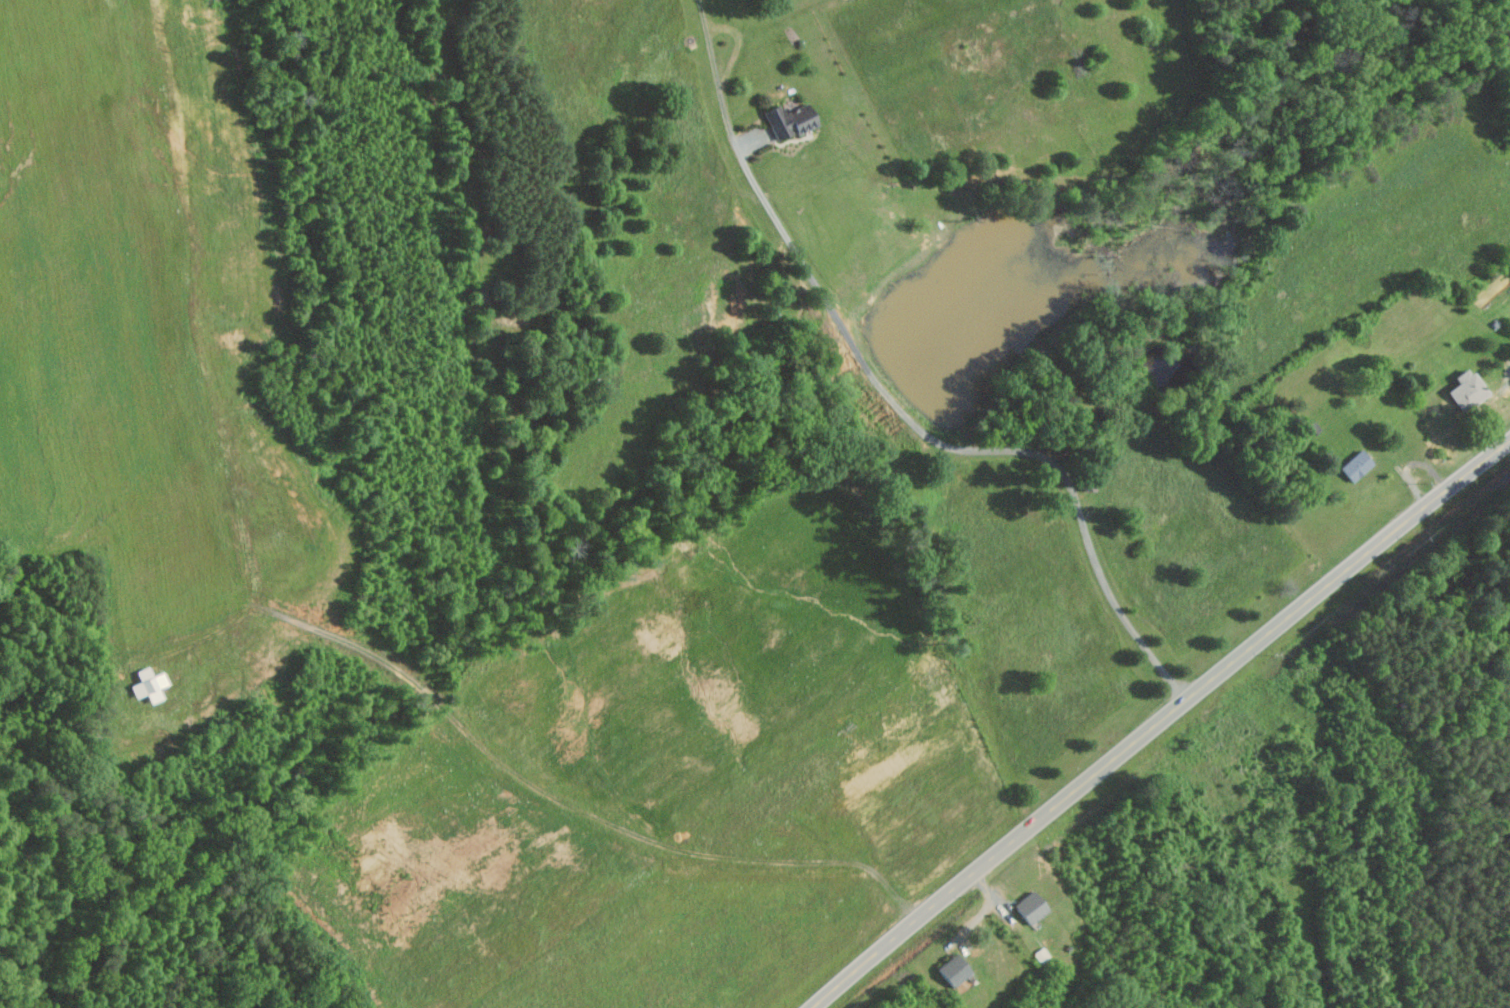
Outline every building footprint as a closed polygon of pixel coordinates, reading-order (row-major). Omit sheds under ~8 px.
[(777,141),(815,123),(807,105),(787,114),(781,101),(762,110),(777,141)] [(1458,407),(1486,393),(1476,372),(1448,386),(1458,407)] [(1353,481),(1374,462),(1360,448),(1339,467),(1353,481)] [(160,698),(156,687),(166,683),(161,671),(150,675),(146,666),(134,671),(138,681),(128,685),(133,697),(144,693),(148,703),(160,698)] [(1013,905),(1029,925),(1048,910),(1032,890),(1013,905)] [(971,972),(954,952),(935,968),(952,988),(971,972)]
